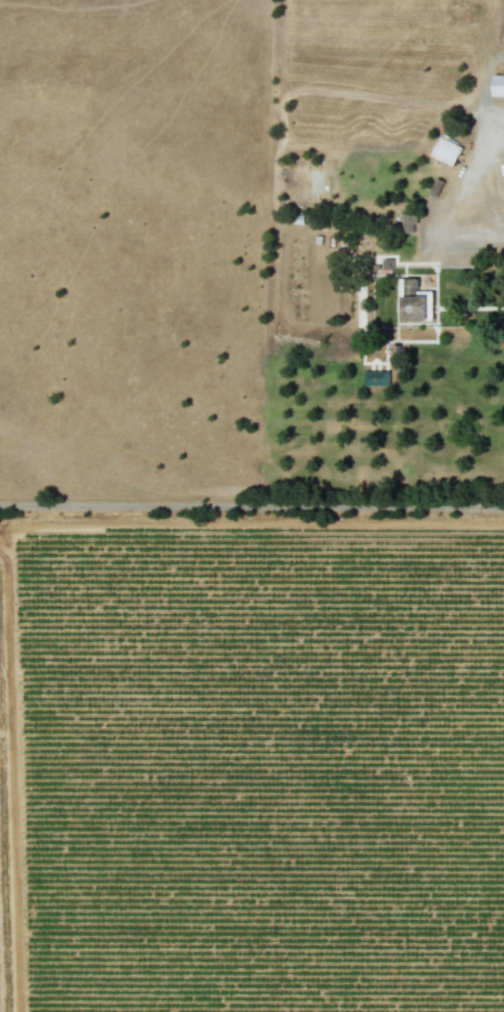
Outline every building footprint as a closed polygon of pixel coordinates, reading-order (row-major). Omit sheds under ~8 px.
[(493,74),(492,95),(503,96),(503,74),(493,74)] [(461,147),(444,135),(432,151),(449,163),(461,147)]
